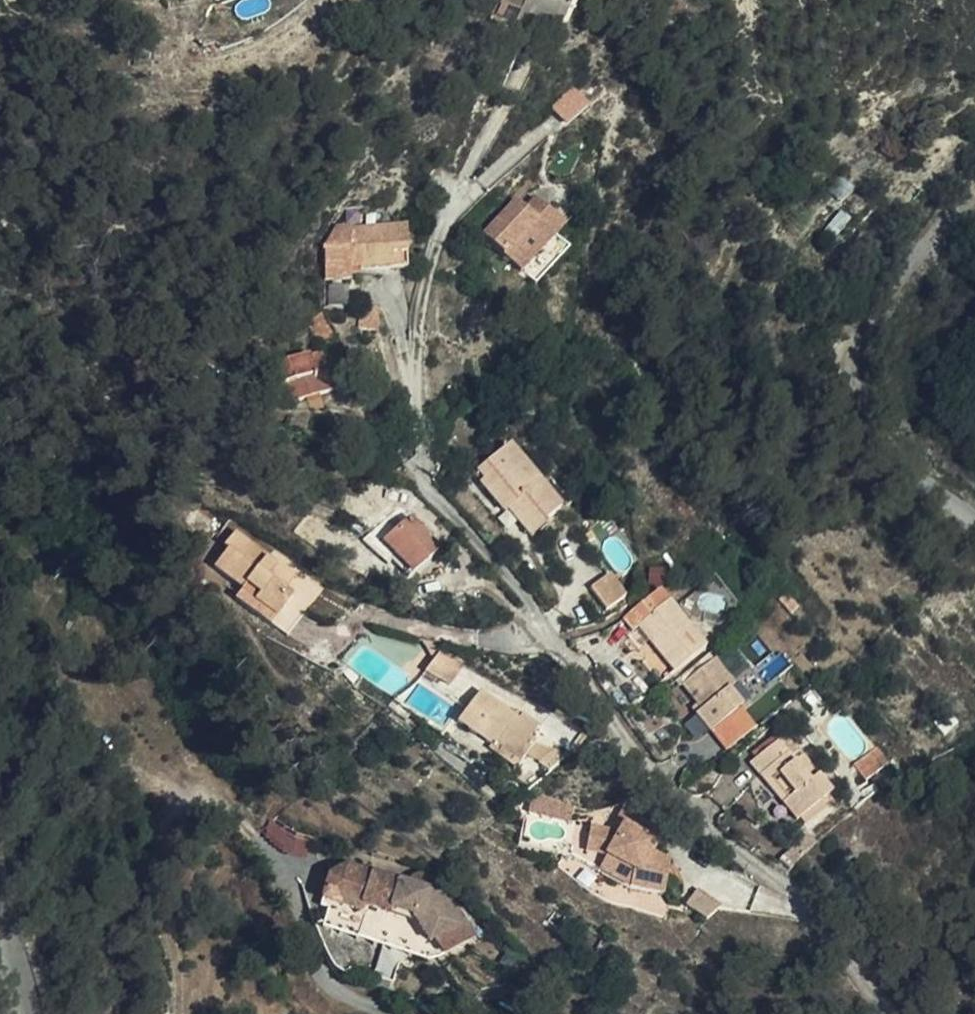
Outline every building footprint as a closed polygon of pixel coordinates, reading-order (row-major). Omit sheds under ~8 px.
[(594,3),(609,14),(620,0),(596,0),(594,3)] [(567,34),(561,43),(578,42),(567,34)] [(553,104),(569,121),(591,101),(575,84),(553,104)] [(357,261),(405,261),(405,214),(336,212),(317,238),(316,264),(345,265),(346,254),(357,255),(357,261)] [(481,255),(515,296),(548,267),(541,258),(556,245),(536,222),(523,234),(515,224),(481,255)] [(541,258),(548,267),(563,254),(556,245),(541,258)] [(548,267),(515,296),(527,310),(560,281),(548,267)] [(309,332),(323,321),(307,298),(293,309),(309,332)] [(298,365),(311,360),(305,337),(291,341),(298,365)] [(317,379),(311,360),(298,365),(291,341),(248,356),(253,374),(271,367),(275,379),(278,391),(317,379)] [(257,385),(275,379),(271,367),(253,374),(257,385)] [(519,509),(528,518),(542,505),(556,521),(573,506),(517,440),(487,468),(494,476),(489,481),(515,512),(519,509)] [(542,505),(528,518),(543,534),(556,521),(542,505)] [(366,542),(394,568),(421,536),(393,510),(366,542)] [(225,587),(222,590),(248,609),(262,592),(271,600),(275,594),(265,584),(276,567),(259,554),(257,558),(246,551),(249,546),(216,521),(201,541),(208,547),(195,565),(225,587)] [(619,605),(634,589),(620,571),(602,586),(619,605)] [(673,578),(647,598),(638,609),(650,622),(657,617),(694,663),(724,638),(673,578)] [(214,601),(262,634),(270,621),(280,606),(271,600),(258,618),(248,609),(222,590),(214,601)] [(258,618),(271,600),(262,592),(248,609),(258,618)] [(720,701),(735,721),(765,695),(751,676),(755,671),(736,647),(705,673),(724,697),(720,701)] [(458,667),(446,650),(427,667),(439,682),(458,667)] [(436,716),(469,743),(475,737),(502,757),(523,727),(503,712),(498,717),(491,711),(459,685),(436,716)] [(496,706),(491,711),(498,717),(503,712),(496,706)] [(842,770),(826,749),(809,728),(780,750),(793,768),(824,810),(856,786),(862,782),(850,764),(842,770)] [(475,737),(469,743),(466,746),(493,767),(502,757),(475,737)] [(856,786),(824,810),(830,818),(862,794),(856,786)] [(650,873),(681,883),(689,858),(671,844),(680,833),(674,829),(683,816),(653,793),(643,804),(649,809),(646,813),(617,807),(611,834),(593,824),(590,832),(619,852),(650,873)] [(447,947),(453,961),(483,946),(469,918),(463,920),(452,897),(451,886),(445,881),(440,877),(436,877),(431,879),(424,885),(357,864),(336,880),(332,899),(375,914),(376,907),(398,915),(400,910),(422,919),(437,947),(447,947)] [(737,891),(718,879),(708,896),(726,908),(737,891)] [(438,962),(453,961),(447,947),(437,947),(422,919),(400,910),(398,915),(376,907),(375,914),(332,899),(329,913),(339,917),(338,927),(438,962)]
